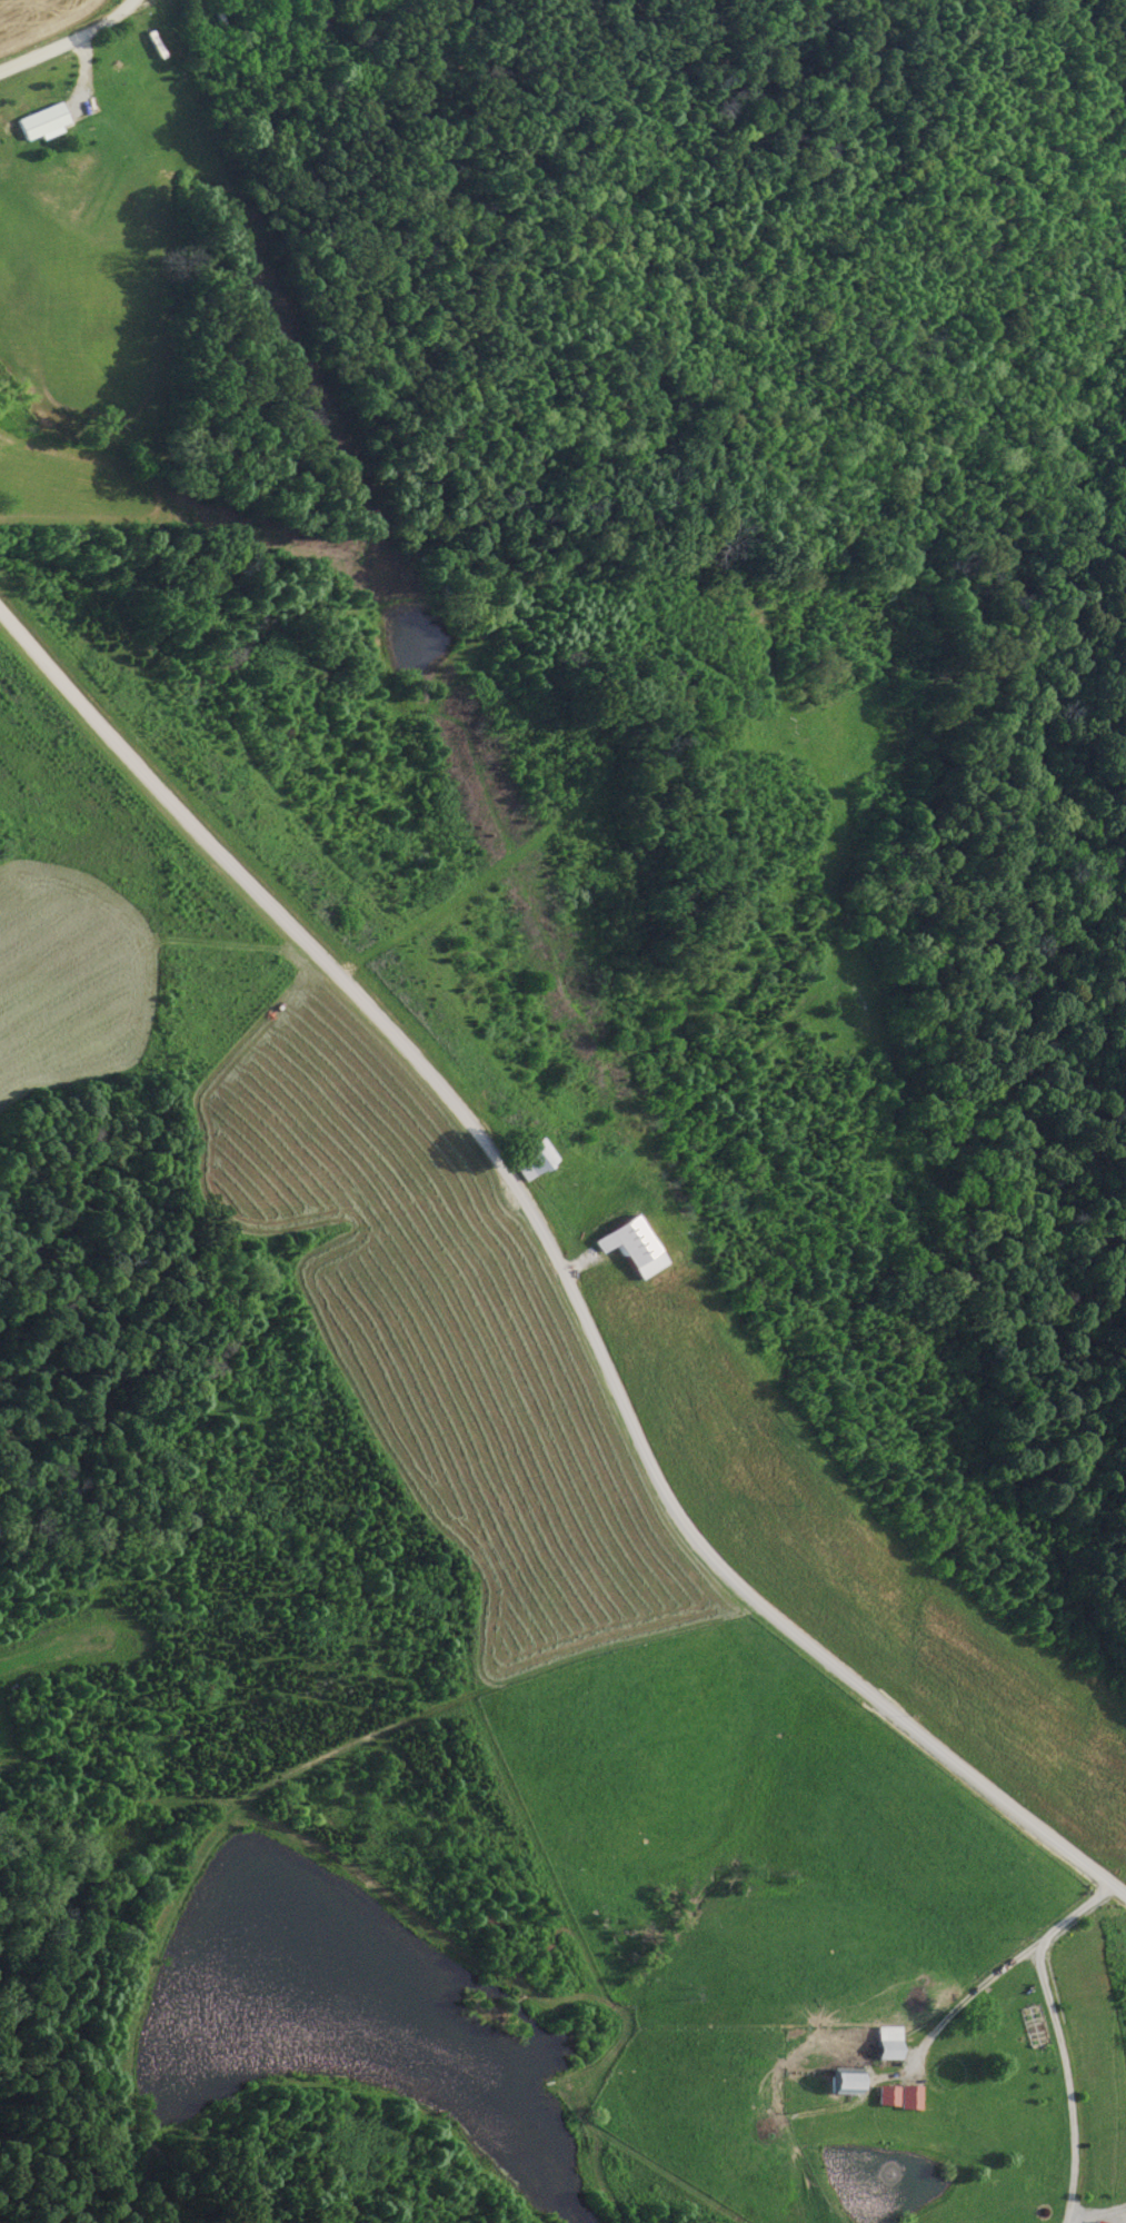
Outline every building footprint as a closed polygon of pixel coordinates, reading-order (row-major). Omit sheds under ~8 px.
[(143,35),(154,60),(161,57),(150,32),(143,35)] [(13,122),(23,146),(69,127),(58,102),(13,122)] [(552,1160),(535,1137),(506,1159),(523,1182),(552,1160)] [(611,1244),(635,1282),(662,1265),(630,1215),(589,1241),(597,1253),(611,1244)] [(898,2061),(898,2027),(873,2027),(873,2061),(898,2061)] [(853,2070),(823,2070),(823,2096),(853,2096),(853,2070)] [(915,2109),(915,2088),(875,2088),(875,2109),(915,2109)]
